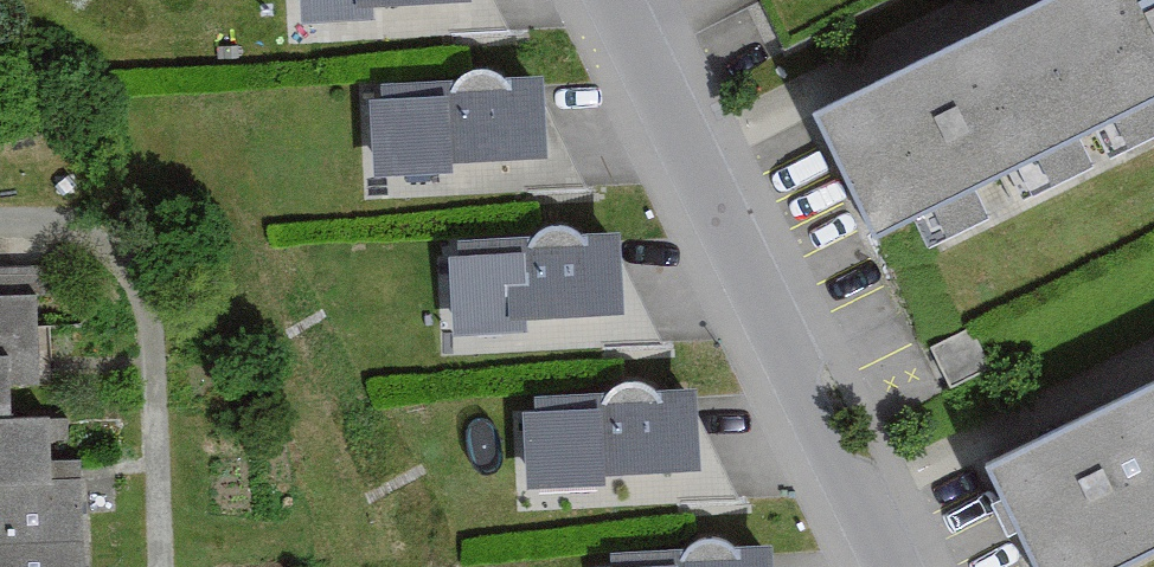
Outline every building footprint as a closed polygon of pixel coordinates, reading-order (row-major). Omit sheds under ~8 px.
[(291,27),(371,25),(371,9),(465,8),(464,0),(291,0),(291,27)] [(807,112),(875,245),(1153,106),(1153,0),(1031,0),(807,112)] [(449,84),(446,88),(375,90),(375,107),(363,107),(365,185),(445,183),(444,167),(538,165),(537,87),(503,87),(500,84),(496,81),(485,74),(479,74),(470,74),(459,78),(449,84)] [(528,237),(525,241),(453,242),(454,259),(442,260),(443,337),(523,335),(523,319),(616,318),(615,239),(581,240),(579,236),(575,233),(563,227),(557,226),(548,226),(538,230),(528,237)] [(78,486),(47,486),(45,427),(6,428),(5,395),(35,395),(33,309),(44,309),(43,276),(0,277),(0,566),(80,566),(78,486)] [(981,466),(1032,566),(1114,566),(1153,547),(1153,380),(981,466)] [(607,393),(604,397),(533,398),(533,416),(521,416),(522,493),(603,492),(602,475),(696,474),(694,395),(661,396),(658,392),(654,389),(642,383),(637,382),(628,382),(617,386),(607,393)] [(679,555),(608,556),(608,566),(770,566),(770,553),(736,554),(733,550),(729,547),(718,541),(712,540),(703,540),(692,544),(682,551),(679,555)]
